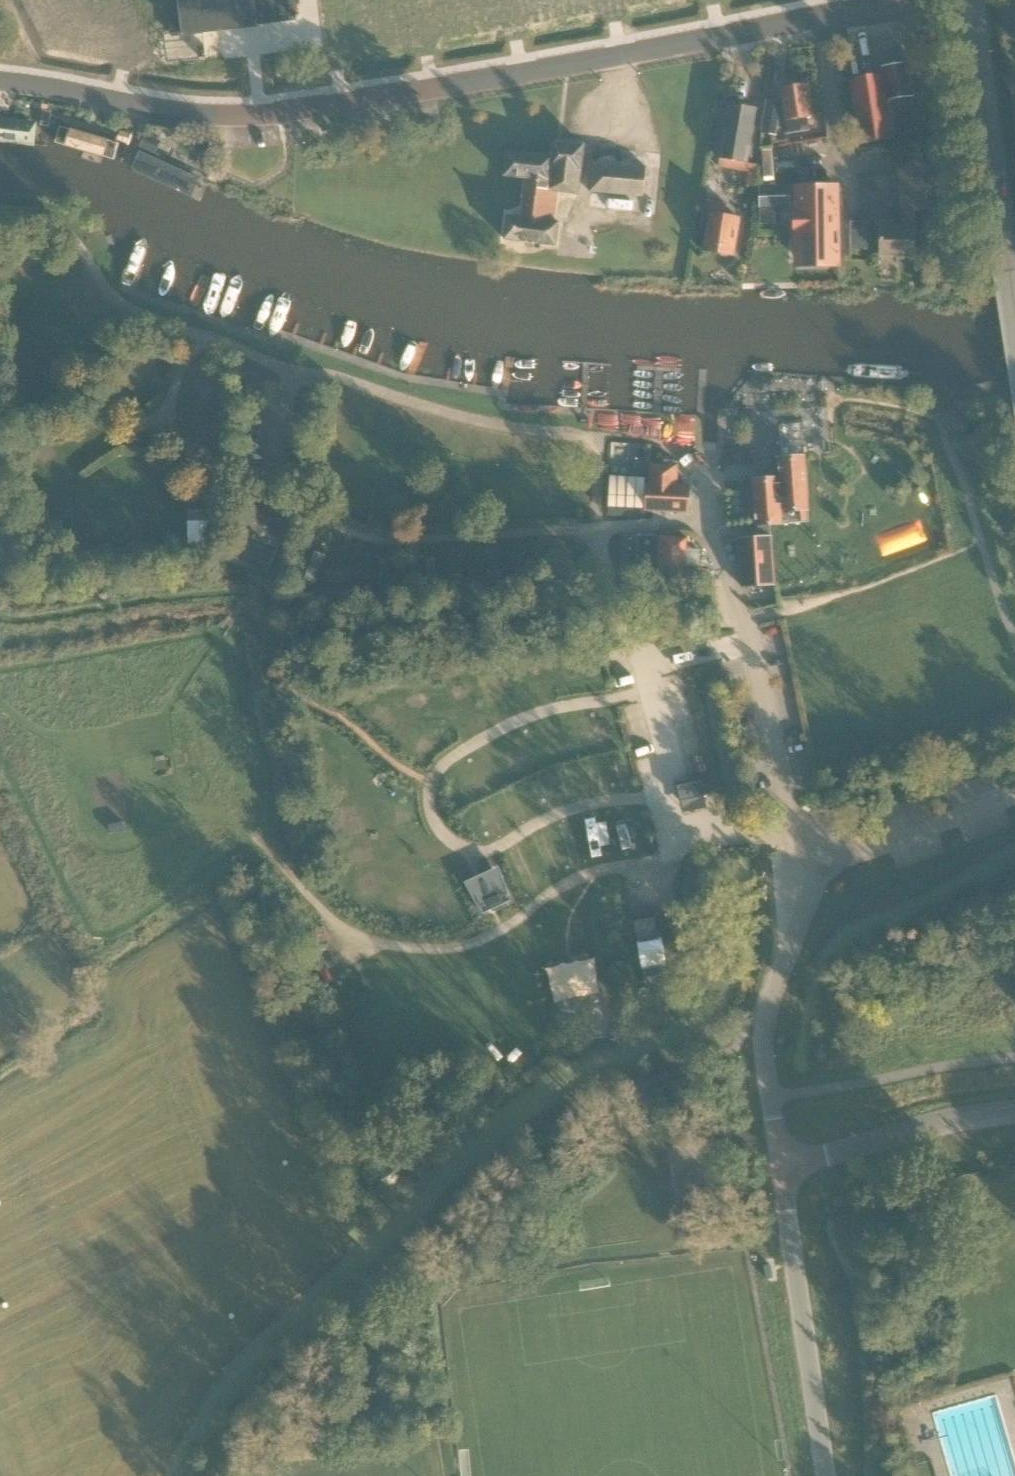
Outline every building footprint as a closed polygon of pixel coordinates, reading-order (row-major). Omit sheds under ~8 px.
[(164,34),(167,61),(204,56),(206,56),(206,52),(203,32),(257,25),(257,24),(300,19),(300,15),(303,15),(302,6),(296,6),(295,0),(167,0),(171,33),(164,34)] [(913,95),(908,63),(882,66),(883,72),(850,78),(860,142),(893,137),(887,99),(913,95)] [(813,115),(807,82),(780,87),(785,120),(786,120),(788,132),(809,129),(807,116),(813,115)] [(781,101),(766,98),(761,132),(776,134),(781,101)] [(729,102),(719,158),(720,158),(747,162),(756,107),(729,102)] [(44,109),(42,123),(50,125),(53,111),(44,109)] [(44,151),(47,126),(0,120),(0,146),(44,151)] [(114,138),(124,141),(127,132),(117,129),(114,138)] [(118,146),(59,130),(55,144),(114,161),(118,146)] [(140,146),(152,151),(157,140),(145,135),(140,146)] [(584,145),(554,143),(552,152),(548,152),(547,156),(507,151),(505,175),(526,177),(521,217),(507,215),(504,238),(556,245),(559,221),(553,221),(557,190),(578,193),(584,145)] [(927,209),(922,153),(896,155),(903,226),(879,226),(879,253),(916,253),(916,226),(915,226),(913,210),(927,209)] [(192,177),(143,156),(136,172),(185,194),(192,177)] [(646,165),(593,160),(590,191),(643,196),(646,165)] [(763,204),(795,202),(794,181),(762,182),(763,204)] [(838,253),(837,185),(795,186),(796,254),(838,253)] [(710,213),(704,249),(719,251),(721,255),(726,256),(730,253),(733,254),(739,217),(724,214),(726,203),(710,201),(708,213),(710,213)] [(867,248),(867,221),(850,221),(850,248),(867,248)] [(781,455),(778,455),(778,462),(779,476),(756,478),(759,536),(738,537),(741,586),(774,585),(770,523),(810,521),(806,454),(802,454),(801,421),(779,422),(781,455)] [(678,463),(651,462),(650,482),(648,482),(647,509),(688,511),(689,484),(677,484),(678,463)] [(610,474),(608,514),(643,516),(645,476),(610,474)] [(192,518),(191,543),(212,543),(212,518),(192,518)] [(638,535),(636,575),(656,576),(685,577),(686,537),(658,535),(638,535)] [(282,559),(278,570),(280,570),(293,575),(297,564),(283,559),(282,559)] [(679,784),(677,785),(680,800),(681,800),(696,797),(697,799),(705,797),(704,796),(705,796),(706,795),(706,794),(713,792),(711,783),(704,784),(703,780),(690,782),(690,777),(678,780),(679,784)] [(496,871),(471,883),(471,884),(473,883),(480,897),(476,899),(483,913),(511,900),(505,886),(503,887),(496,872),(496,871)] [(741,1197),(751,1195),(747,1178),(738,1180),(741,1197)]
